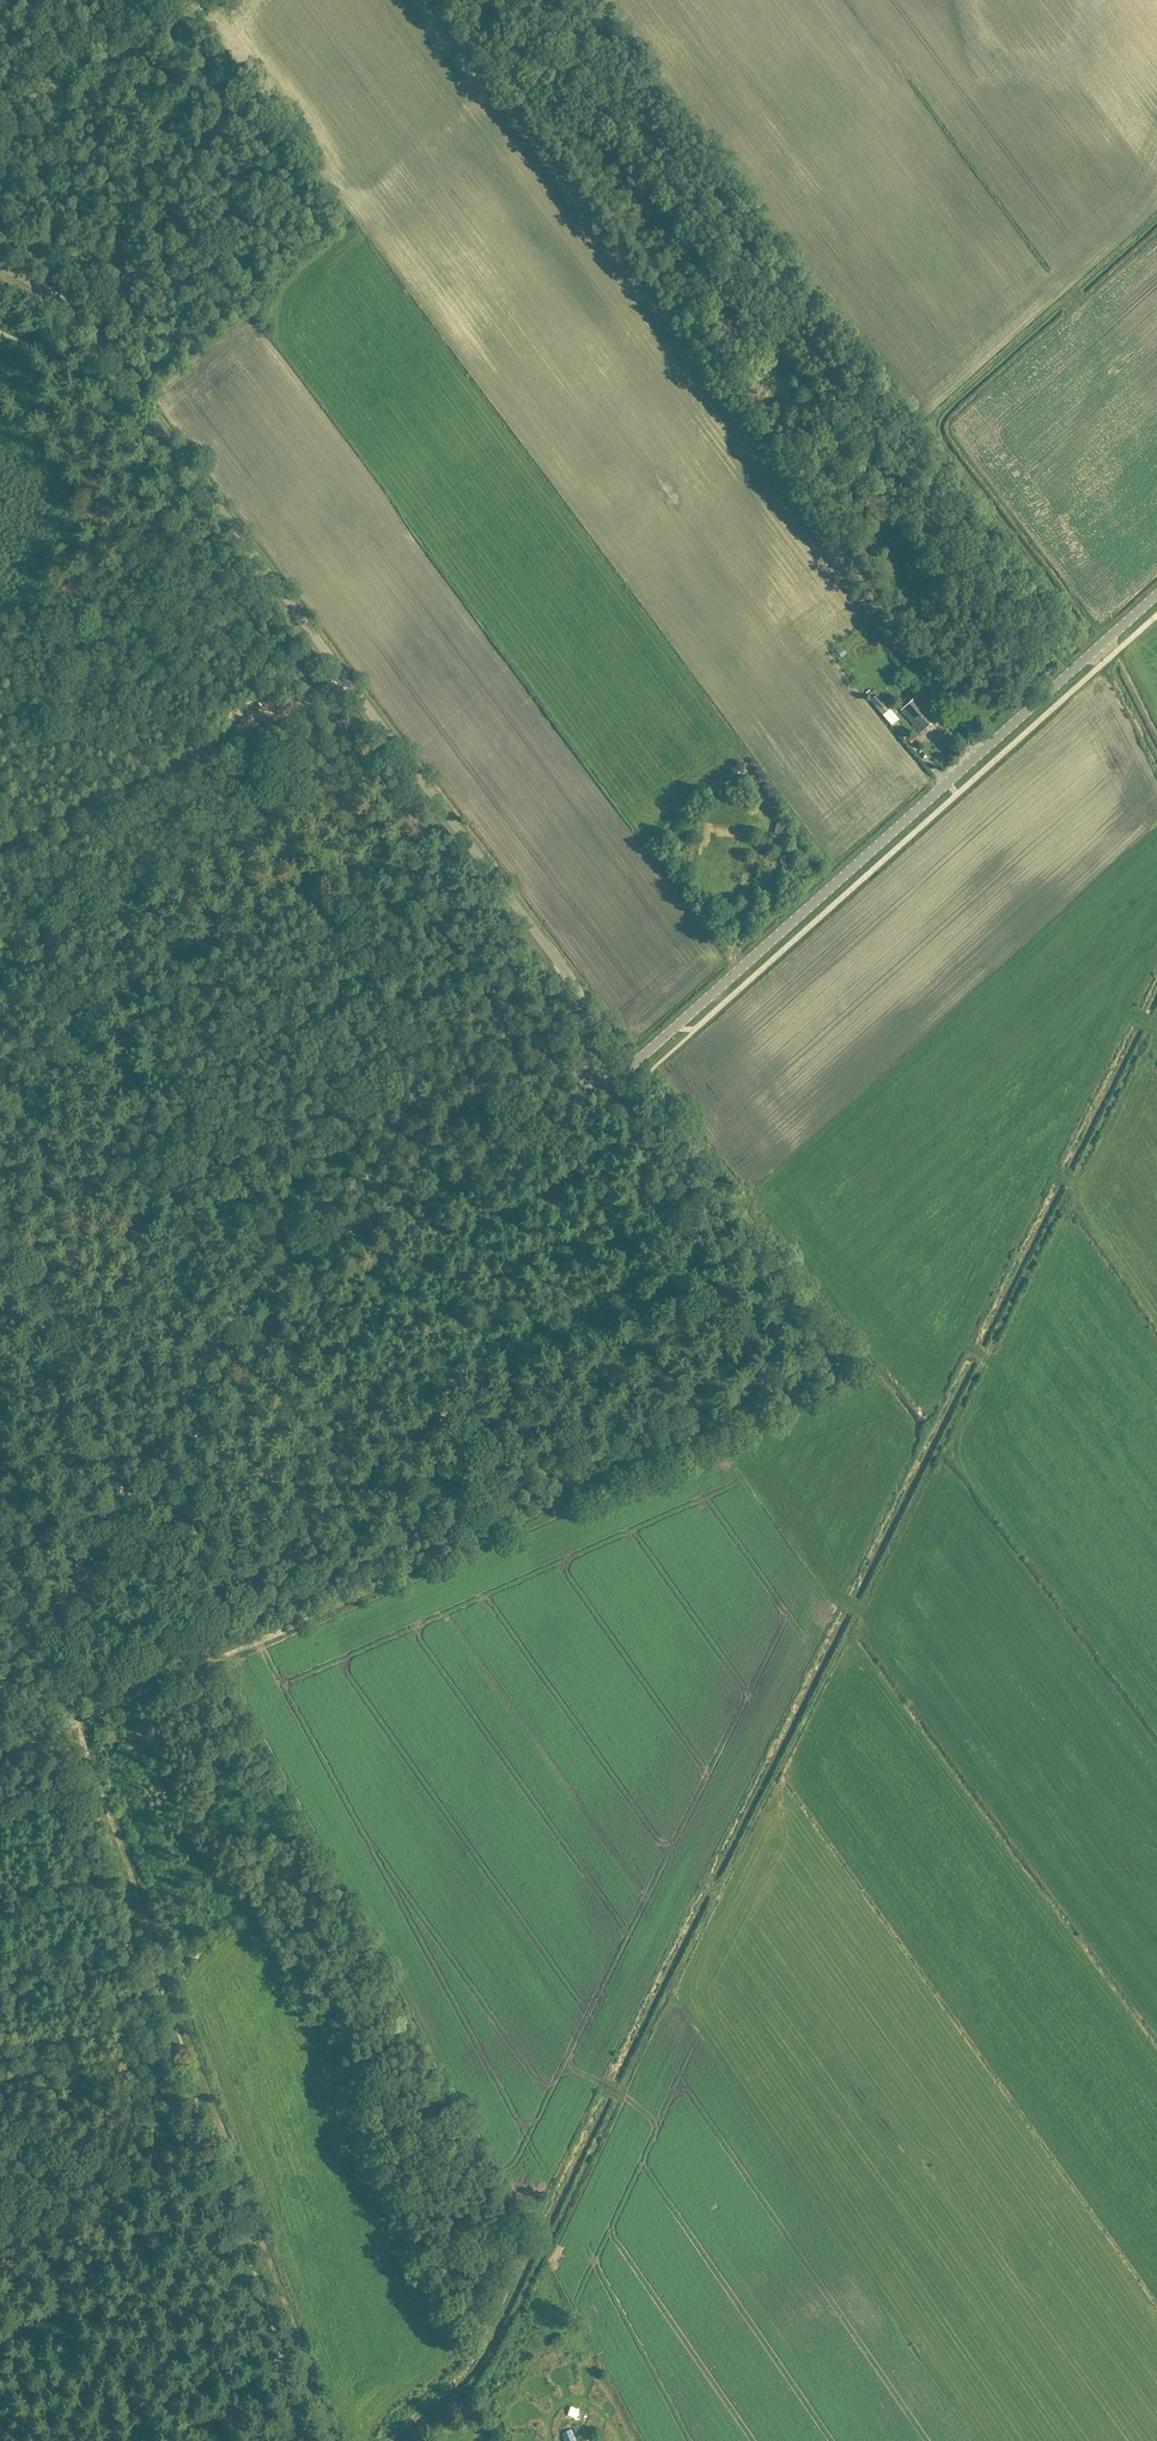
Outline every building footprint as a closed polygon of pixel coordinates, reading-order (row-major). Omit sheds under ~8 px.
[(927,690),(935,682),(919,664),(911,672),(927,690)] [(878,695),(870,701),(883,715),(891,709),(878,695)] [(921,733),(937,718),(917,696),(901,711),(921,733)] [(886,714),(895,723),(901,718),(892,709),(886,714)]
